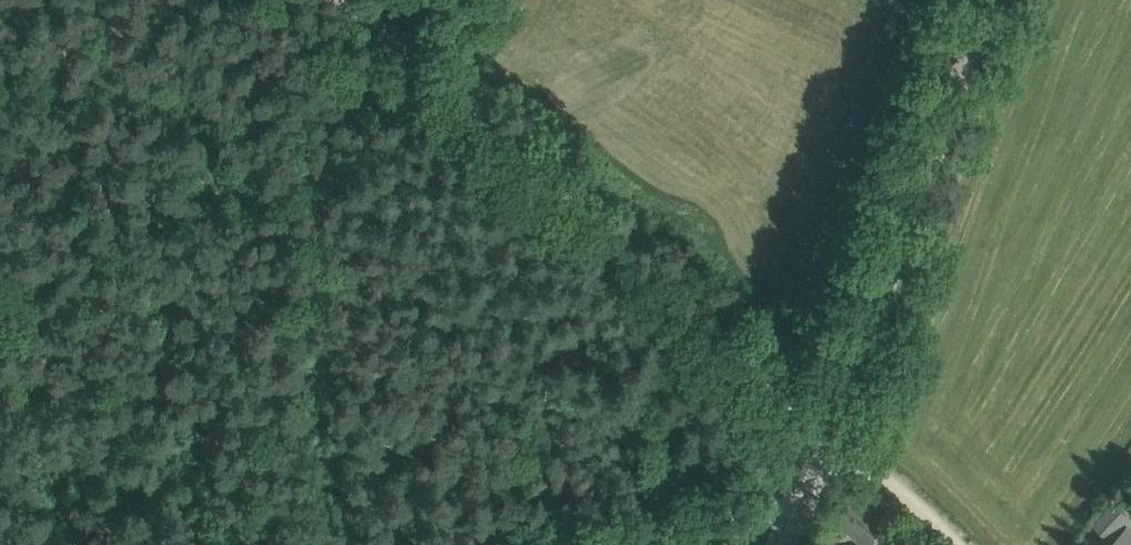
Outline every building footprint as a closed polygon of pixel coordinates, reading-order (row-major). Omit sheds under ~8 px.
[(853,493),(832,517),(862,544),(887,544),(878,537),(888,526),(871,509),(853,493)] [(1114,504),(1094,526),(1107,538),(1127,517),(1114,504)] [(1126,528),(1110,544),(1130,544),(1130,533),(1126,528)]
